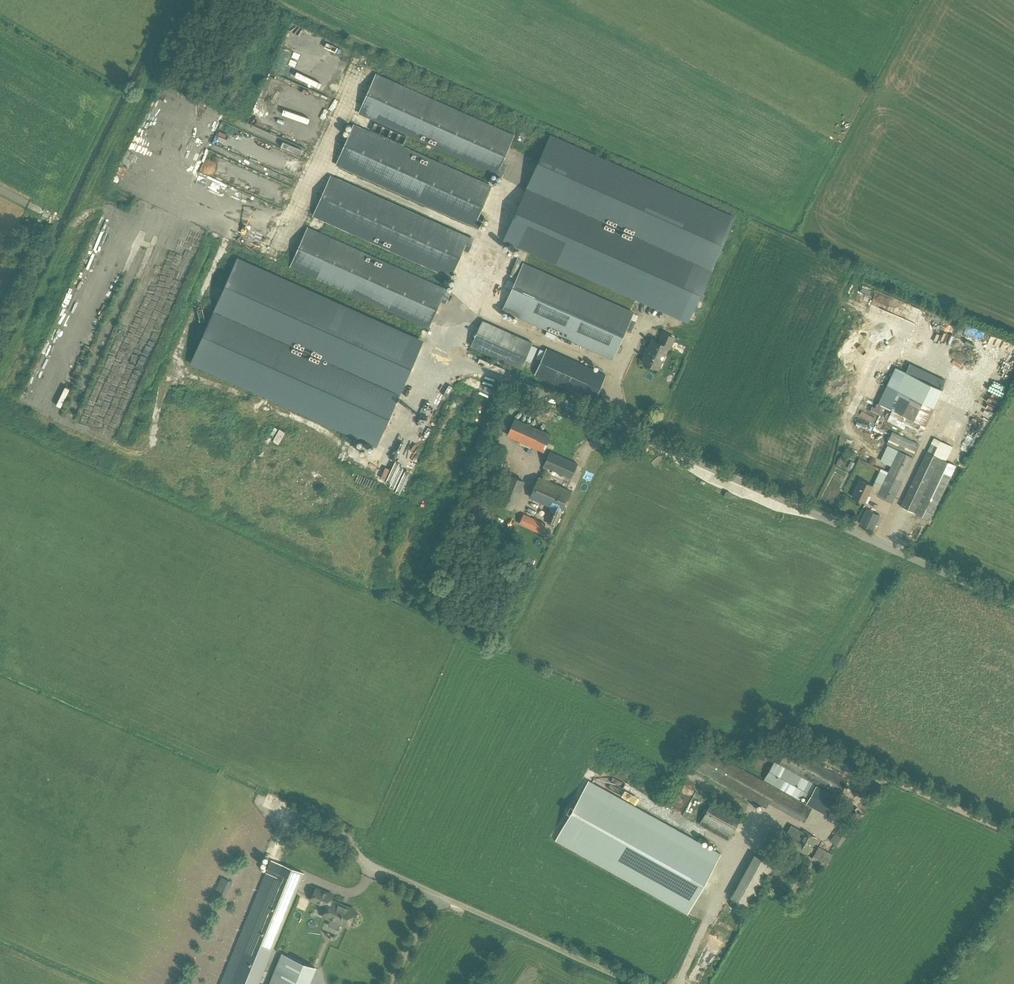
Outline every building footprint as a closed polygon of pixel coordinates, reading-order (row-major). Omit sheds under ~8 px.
[(376,78),(360,114),(502,177),(506,168),(501,166),(513,138),(376,78)] [(320,106),(324,99),(289,82),(285,89),(292,93),(281,115),(295,121),(295,120),(302,123),(313,103),(320,106)] [(284,175),(292,160),(220,121),(191,175),(206,183),(209,178),(216,182),(228,158),(249,170),(244,179),(250,182),(247,188),(274,203),(279,194),(283,196),(288,187),(277,181),(282,174),(284,175)] [(353,129),(337,165),(479,229),(483,220),(478,217),(490,190),(353,129)] [(138,134),(133,142),(142,147),(147,139),(138,134)] [(547,135),(502,239),(557,263),(684,320),(689,308),(704,315),(710,303),(707,302),(708,300),(704,298),(702,300),(694,297),(703,278),(733,217),(547,135)] [(331,180),(314,216),(451,277),(463,250),(469,252),(473,243),(331,180)] [(51,220),(63,226),(68,218),(56,211),(51,220)] [(308,231),(291,268),(428,329),(440,301),(446,304),(450,294),(308,231)] [(239,259),(192,365),(379,449),(427,342),(239,259)] [(524,266),(503,312),(613,360),(626,331),(631,333),(635,324),(630,322),(633,315),(524,266)] [(867,321),(865,328),(872,330),(874,323),(867,321)] [(483,324),(471,349),(521,371),(532,345),(483,324)] [(649,350),(643,363),(659,370),(669,350),(671,350),(676,339),(664,333),(660,343),(653,340),(648,350),(649,350)] [(439,349),(436,356),(449,360),(451,353),(439,349)] [(547,351),(536,377),(594,402),(606,377),(547,351)] [(69,352),(63,360),(71,365),(77,357),(69,352)] [(886,414),(920,428),(941,380),(905,365),(902,373),(890,368),(876,402),(889,407),(886,414)] [(515,419),(508,435),(544,451),(551,435),(515,419)] [(902,431),(913,436),(916,428),(905,423),(902,431)] [(892,432),(887,444),(914,457),(919,444),(904,437),(892,432)] [(934,438),(901,507),(930,521),(956,466),(947,462),(954,447),(934,438)] [(496,450),(488,469),(494,471),(502,452),(496,450)] [(550,451),(544,466),(571,478),(578,464),(550,451)] [(860,480),(852,497),(865,503),(870,492),(877,495),(877,496),(893,503),(914,458),(898,451),(888,472),(881,469),(873,486),(860,480)] [(505,473),(493,502),(512,510),(524,481),(505,473)] [(478,475),(473,487),(485,494),(491,481),(478,475)] [(539,477),(530,497),(549,505),(545,512),(548,514),(545,519),(556,524),(562,511),(562,512),(571,491),(539,477)] [(867,512),(862,523),(872,528),(878,517),(867,512)] [(524,514),(519,524),(542,534),(546,524),(524,514)] [(703,747),(691,767),(766,809),(769,804),(804,823),(812,807),(703,747)] [(788,747),(779,763),(839,796),(848,780),(788,747)] [(848,757),(844,765),(852,769),(856,760),(848,757)] [(774,762),(765,780),(800,799),(802,793),(808,797),(815,784),(774,762)] [(611,777),(608,783),(621,788),(624,782),(611,777)] [(585,781),(552,842),(686,916),(720,856),(585,781)] [(626,785),(622,792),(636,800),(640,793),(626,785)] [(816,785),(807,803),(829,815),(838,797),(816,785)] [(698,789),(700,795),(707,793),(705,787),(698,789)] [(712,801),(699,825),(728,841),(741,817),(712,801)] [(855,810),(850,817),(857,823),(863,816),(855,810)] [(844,820),(830,841),(839,847),(853,827),(844,820)] [(791,826),(786,835),(793,838),(789,846),(807,855),(810,851),(811,851),(813,848),(812,848),(817,838),(803,830),(802,832),(791,826)] [(819,847),(814,856),(827,864),(833,855),(819,847)] [(755,856),(731,898),(749,908),(773,866),(755,856)] [(222,983),(260,983),(273,952),(303,874),(271,861),(222,983)] [(316,888),(312,898),(328,905),(323,917),(348,927),(355,910),(330,900),(332,895),(316,888)] [(292,905),(301,910),(306,901),(297,896),(292,905)] [(721,927),(728,929),(733,916),(726,913),(721,927)] [(269,983),(308,983),(315,967),(282,953),(269,983)]
